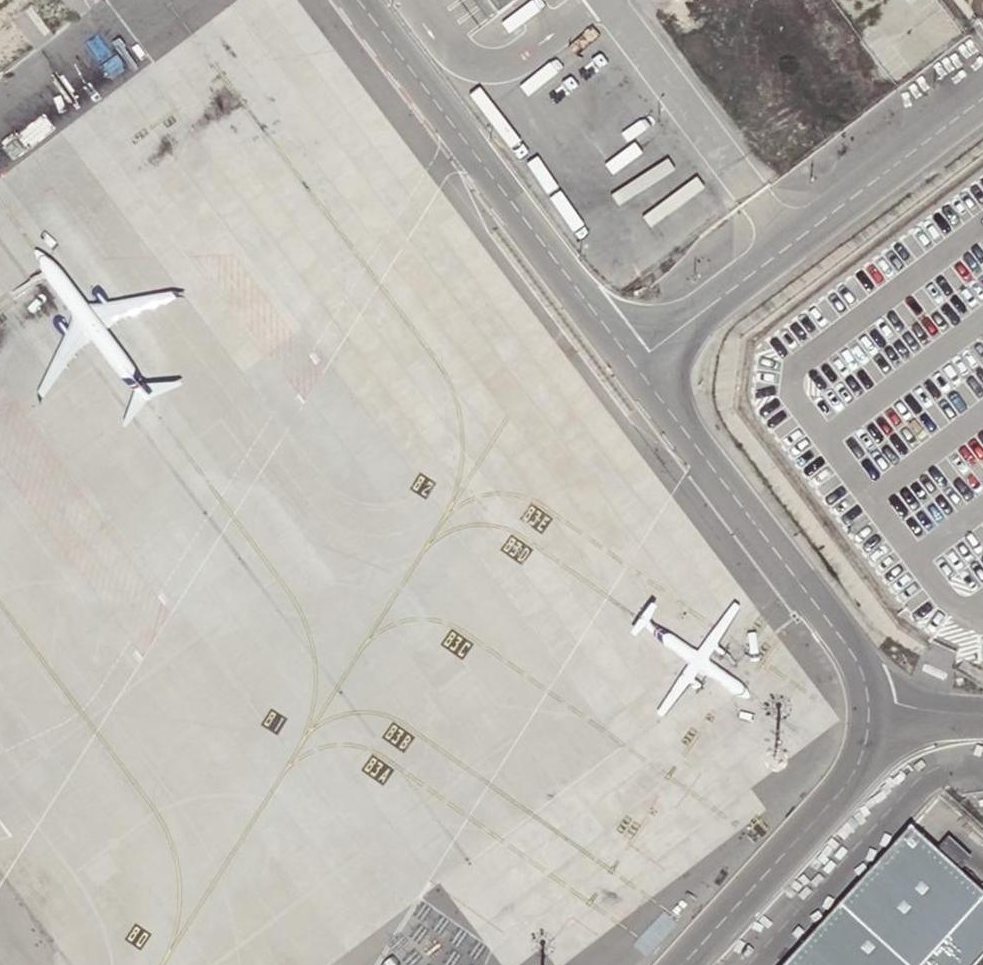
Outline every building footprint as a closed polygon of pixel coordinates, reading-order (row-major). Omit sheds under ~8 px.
[(486,0),(468,0),(487,25),(498,16),(486,0)] [(520,0),(486,0),(498,16),(520,0)] [(788,964),(982,964),(982,898),(909,831),(788,964)]
